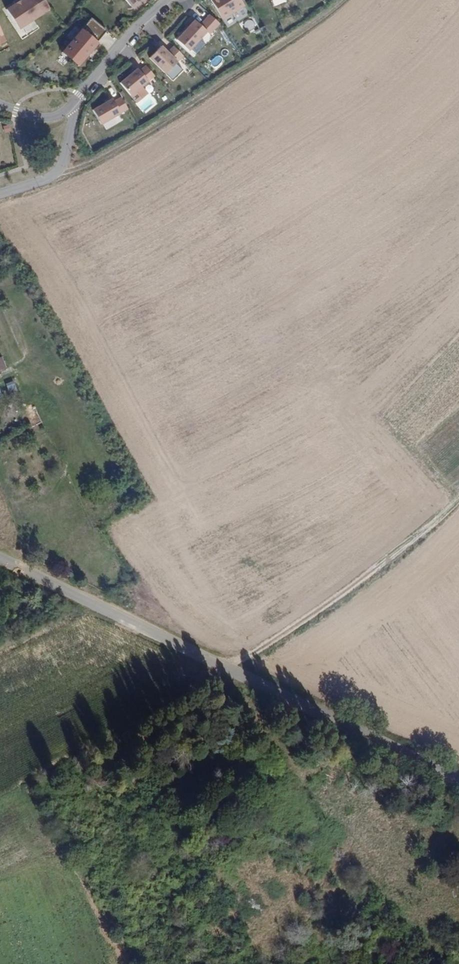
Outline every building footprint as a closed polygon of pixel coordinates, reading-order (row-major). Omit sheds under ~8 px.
[(8,10),(20,29),(51,9),(46,0),(22,0),(8,10)] [(219,22),(241,8),(236,0),(208,0),(207,1),(219,22)] [(190,22),(173,41),(185,52),(202,34),(205,36),(215,26),(205,17),(196,27),(190,22)] [(93,18),(65,51),(81,65),(100,42),(99,41),(108,31),(93,18)] [(249,31),(256,27),(251,19),(245,23),(249,31)] [(158,48),(146,60),(161,75),(179,58),(170,49),(164,55),(158,48)] [(116,84),(126,97),(150,78),(141,67),(135,72),(133,70),(116,84)] [(108,99),(89,110),(97,125),(123,110),(117,98),(110,102),(108,99)] [(338,779),(343,771),(333,765),(328,772),(338,779)]
